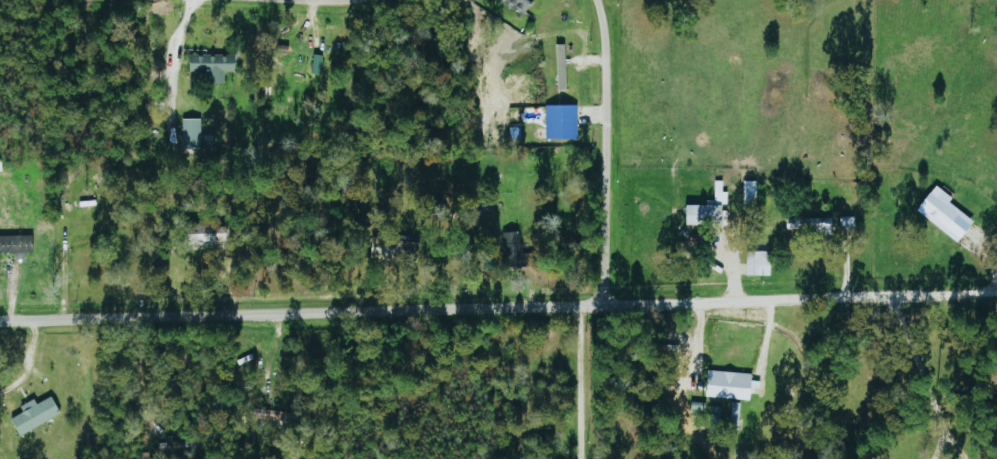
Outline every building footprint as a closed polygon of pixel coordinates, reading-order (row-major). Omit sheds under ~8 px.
[(525,16),(535,0),(500,0),(525,16)] [(322,75),(325,55),(315,54),(313,73),(322,75)] [(547,140),(579,139),(578,105),(546,106),(547,140)] [(202,149),(202,119),(183,119),(182,149),(202,149)] [(689,205),(689,224),(729,224),(729,192),(724,192),(724,181),(715,181),(715,205),(689,205)] [(758,181),(745,181),(745,205),(757,205),(758,181)] [(918,209),(958,243),(976,222),(951,202),(954,198),(938,185),(918,209)] [(504,268),(522,267),(520,232),(502,233),(504,268)] [(0,236),(0,254),(15,254),(16,260),(26,260),(25,253),(34,253),(33,235),(0,236)] [(748,275),(771,276),(772,251),(749,251),(748,275)] [(752,399),(753,372),(709,371),(708,398),(752,399)] [(38,404),(35,399),(21,407),(24,413),(12,419),(22,436),(62,414),(52,396),(38,404)]
